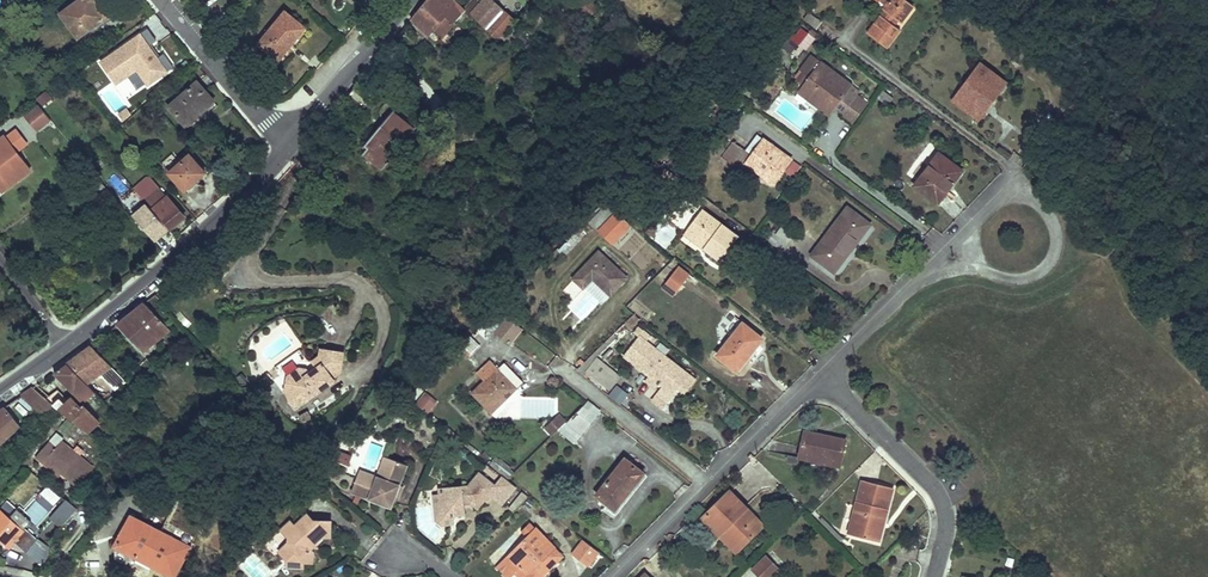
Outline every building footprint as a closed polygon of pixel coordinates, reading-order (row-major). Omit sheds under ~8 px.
[(60,13),(76,37),(105,16),(96,3),(100,0),(78,0),(60,13)] [(410,15),(428,34),(432,30),(441,39),(444,36),(447,39),(453,33),(448,27),(463,9),(455,0),(422,0),(410,15)] [(497,37),(515,19),(495,0),(479,0),(478,1),(469,10),(497,37)] [(594,0),(578,0),(577,2),(590,13),(599,5),(594,0)] [(860,33),(880,48),(894,29),(889,25),(893,19),(897,23),(910,6),(902,0),(885,0),(881,6),(860,33)] [(617,5),(608,16),(615,23),(625,12),(617,5)] [(283,10),(257,42),(279,61),(306,29),(283,10)] [(825,25),(812,15),(807,21),(821,32),(825,25)] [(156,41),(146,27),(100,60),(116,83),(135,70),(146,86),(172,67),(163,55),(160,57),(151,45),(156,41)] [(851,85),(806,52),(795,67),(797,69),(792,75),(787,82),(809,98),(815,91),(831,103),(827,107),(837,114),(850,96),(845,92),(851,85)] [(969,81),(981,65),(976,62),(965,78),(969,81)] [(965,78),(949,100),(970,116),(982,100),(988,104),(1003,82),(981,65),(969,81),(965,78)] [(199,82),(171,107),(187,126),(215,101),(199,82)] [(850,96),(853,93),(856,89),(851,85),(845,92),(850,96)] [(874,97),(884,105),(890,97),(880,89),(874,97)] [(815,91),(809,98),(822,109),(827,107),(831,103),(815,91)] [(52,99),(45,92),(36,100),(43,107),(52,99)] [(850,96),(837,114),(846,122),(862,100),(853,93),(850,96)] [(976,120),(988,104),(982,100),(970,116),(976,120)] [(51,120),(39,105),(25,115),(37,130),(51,120)] [(131,115),(126,109),(118,115),(123,121),(131,115)] [(379,170),(414,129),(392,112),(365,143),(368,147),(362,155),(379,170)] [(1,192),(29,171),(17,153),(29,145),(18,131),(7,139),(5,137),(0,141),(0,190),(1,192)] [(671,133),(660,146),(667,151),(677,138),(671,133)] [(755,157),(765,141),(757,135),(746,151),(755,157)] [(791,159),(765,141),(755,157),(746,151),(733,141),(722,157),(741,170),(746,164),(774,183),(783,170),(791,159)] [(940,184),(954,166),(933,149),(908,181),(928,197),(940,184)] [(189,153),(168,172),(183,189),(204,171),(189,153)] [(791,159),(783,170),(793,178),(801,166),(791,159)] [(801,166),(793,178),(800,183),(809,171),(801,166)] [(658,178),(672,188),(678,179),(676,178),(664,169),(658,178)] [(676,178),(678,179),(683,183),(689,175),(682,170),(676,178)] [(185,216),(152,177),(136,191),(147,204),(168,229),(185,216)] [(112,193),(100,179),(91,186),(103,201),(112,193)] [(932,201),(943,187),(940,184),(928,197),(932,201)] [(168,229),(147,204),(134,215),(155,240),(168,229)] [(869,224),(847,208),(812,254),(834,270),(869,224)] [(737,240),(699,212),(686,229),(708,245),(704,250),(720,262),(737,240)] [(631,230),(615,213),(597,229),(612,246),(631,230)] [(708,245),(686,229),(682,235),(704,250),(708,245)] [(72,230),(62,238),(67,244),(77,236),(72,230)] [(624,280),(597,252),(569,277),(583,291),(593,282),(608,296),(624,280)] [(678,265),(662,288),(674,297),(686,280),(690,274),(678,265)] [(144,302),(118,323),(145,353),(171,330),(144,302)] [(510,347),(523,331),(510,321),(498,336),(510,347)] [(749,358),(762,341),(742,326),(715,358),(738,377),(751,361),(749,358)] [(691,375),(637,337),(622,357),(651,378),(659,383),(662,386),(652,400),(666,412),(682,389),(691,375)] [(129,379),(92,343),(68,360),(91,383),(103,374),(118,389),(129,379)] [(287,376),(283,390),(290,402),(295,409),(324,387),(318,380),(329,372),(332,376),(338,371),(342,349),(319,347),(319,353),(308,361),(313,368),(309,371),(306,368),(297,369),(287,376)] [(91,383),(68,360),(54,370),(84,401),(97,389),(91,383)] [(475,373),(485,384),(498,371),(487,360),(475,373)] [(287,376),(297,369),(291,361),(281,368),(287,376)] [(485,384),(473,396),(493,416),(512,396),(508,391),(520,379),(505,364),(498,371),(485,384)] [(335,380),(332,376),(329,372),(318,380),(324,387),(335,380)] [(424,390),(436,379),(432,374),(420,385),(424,390)] [(695,377),(691,375),(682,389),(686,391),(695,377)] [(659,383),(651,378),(647,383),(655,388),(659,383)] [(520,379),(508,391),(512,396),(517,391),(525,383),(520,379)] [(49,397),(35,384),(26,389),(45,407),(52,400),(49,397)] [(628,394),(617,386),(611,395),(622,403),(628,394)] [(70,400),(57,388),(49,397),(52,400),(59,405),(89,431),(101,418),(86,404),(84,407),(73,397),(70,400)] [(45,407),(26,389),(22,392),(23,393),(36,405),(45,412),(49,416),(59,405),(52,400),(45,407)] [(104,396),(109,402),(117,395),(112,389),(104,396)] [(32,410),(36,405),(23,393),(19,399),(32,410)] [(436,403),(423,393),(415,404),(428,414),(436,403)] [(601,414),(587,401),(560,431),(576,445),(578,442),(576,440),(601,414)] [(0,409),(0,443),(22,422),(7,405),(0,409)] [(558,415),(545,427),(551,434),(564,422),(558,415)] [(844,439),(803,429),(797,456),(837,465),(844,439)] [(94,466),(64,440),(59,447),(53,442),(40,457),(46,463),(49,460),(62,472),(77,485),(94,466)] [(353,457),(340,452),(336,462),(349,467),(353,457)] [(381,481),(388,459),(383,457),(376,479),(381,481)] [(399,483),(405,463),(388,459),(381,481),(376,479),(374,478),(373,485),(356,480),(352,495),(391,507),(396,492),(399,483)] [(49,460),(46,463),(60,475),(62,472),(49,460)] [(613,512),(644,475),(625,460),(616,471),(596,496),(613,512)] [(501,507),(516,489),(500,477),(493,485),(479,473),(467,487),(449,488),(449,484),(443,484),(443,489),(439,489),(439,496),(434,496),(435,519),(452,517),(464,518),(464,505),(474,505),(478,508),(485,501),(488,496),(501,507)] [(374,478),(358,474),(356,480),(373,485),(374,478)] [(880,541),(893,489),(863,481),(849,533),(880,541)] [(401,494),(404,484),(399,483),(396,492),(401,494)] [(765,521),(730,487),(702,515),(719,532),(725,526),(742,544),(765,521)] [(522,493),(510,508),(514,511),(526,496),(522,493)] [(536,504),(531,499),(525,506),(531,511),(536,504)] [(65,504),(45,523),(56,533),(75,513),(73,512),(65,504)] [(16,523),(25,514),(18,507),(9,516),(0,508),(0,538),(8,546),(13,541),(25,551),(35,541),(16,523)] [(75,513),(56,533),(65,541),(81,524),(86,515),(78,507),(73,512),(75,513)] [(289,562),(289,569),(304,571),(305,565),(313,565),(314,556),(312,553),(311,549),(319,540),(329,541),(331,523),(311,521),(305,515),(295,525),(291,520),(281,531),(291,541),(291,545),(285,551),(291,557),(289,562)] [(129,516),(113,548),(174,576),(175,576),(192,547),(129,516)] [(452,517),(435,519),(440,527),(455,525),(452,517)] [(833,528),(822,518),(818,522),(829,533),(833,528)] [(532,525),(525,533),(531,539),(539,531),(532,525)] [(742,544),(725,526),(719,532),(736,549),(742,544)] [(833,528),(829,533),(839,543),(843,538),(833,528)] [(521,576),(549,576),(567,557),(539,531),(531,539),(508,565),(520,576),(521,576)] [(598,553),(583,541),(572,555),(587,567),(598,553)] [(291,557),(285,551),(282,554),(289,562),(291,557)] [(780,566),(767,554),(753,568),(762,576),(771,576),(780,566)] [(1011,568),(1013,560),(1005,558),(1003,566),(1011,568)] [(508,565),(501,572),(506,576),(519,576),(520,576),(508,565)]
